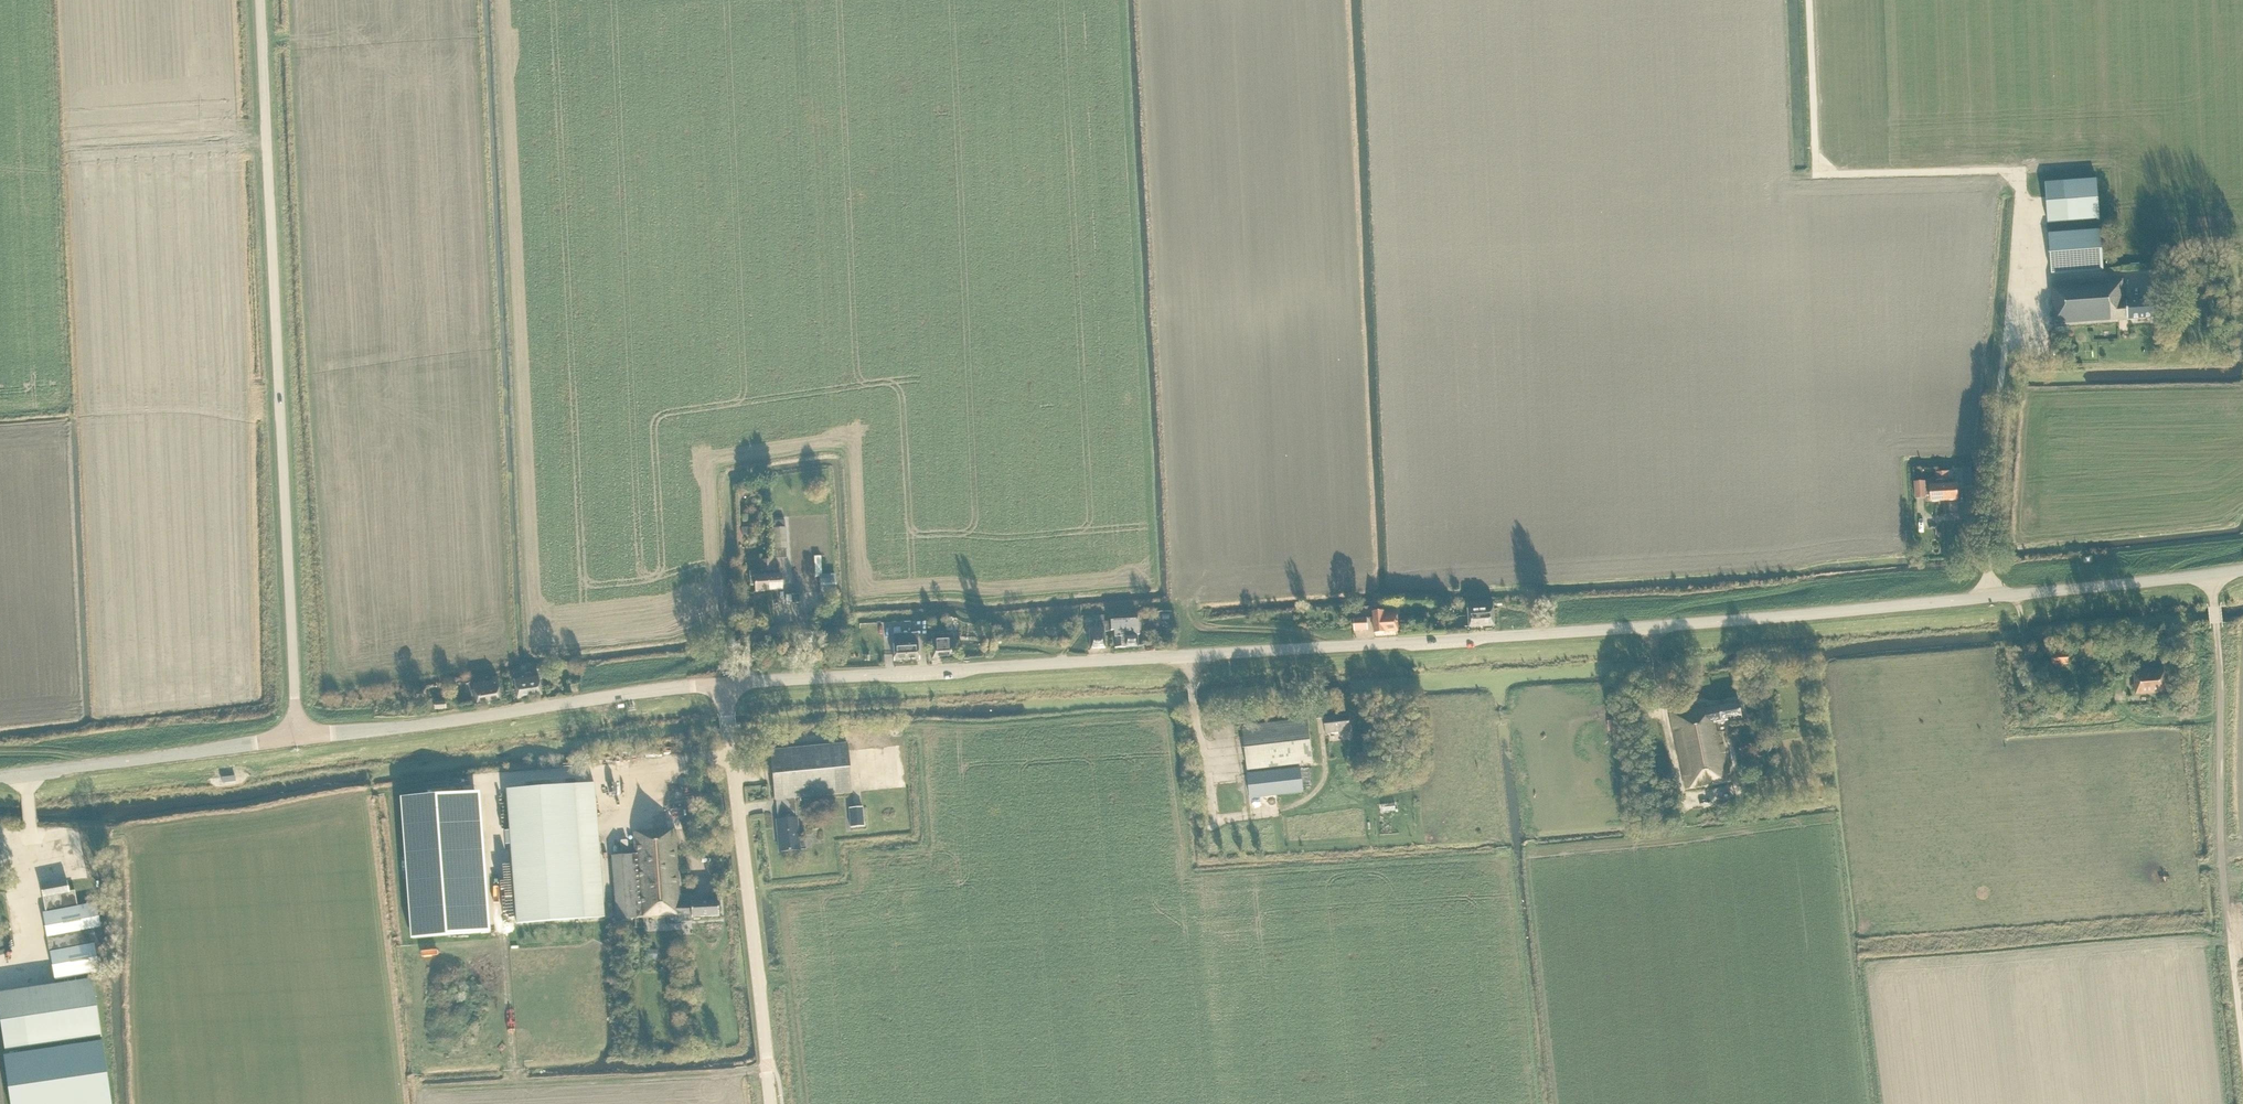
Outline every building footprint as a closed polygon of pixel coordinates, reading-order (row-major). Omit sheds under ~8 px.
[(2048,222),(2101,218),(2098,179),(2045,183),(2048,222)] [(2052,274),(2105,270),(2102,230),(2049,234),(2052,274)] [(2117,321),(2158,318),(2157,300),(2124,302),(2122,280),(2052,285),(2055,327),(2118,322),(2117,321)] [(1974,482),(1973,467),(1957,468),(1958,483),(1974,482)] [(1936,501),(1957,500),(1956,485),(1948,485),(1947,472),(1936,472),(1937,486),(1935,486),(1936,501)] [(1936,501),(1935,486),(1925,487),(1925,482),(1914,482),(1915,499),(1926,498),(1926,496),(1930,496),(1930,502),(1936,501)] [(773,528),(775,550),(786,549),(785,527),(784,520),(773,521),(774,528),(773,528)] [(814,577),(822,576),(820,547),(812,547),(814,577)] [(755,592),(768,591),(767,560),(760,561),(760,571),(749,572),(750,585),(755,585),(755,592)] [(767,560),(768,591),(782,590),(781,575),(773,575),(773,571),(774,571),(773,560),(767,560)] [(791,595),(792,603),(799,603),(799,594),(791,595)] [(1469,627),(1495,626),(1493,602),(1468,603),(1469,627)] [(1374,633),(1398,631),(1397,611),(1373,612),(1374,633)] [(1361,626),(1368,625),(1368,618),(1354,619),(1354,632),(1361,631),(1361,626)] [(1120,620),(1114,621),(1110,621),(1110,630),(1114,630),(1115,648),(1137,647),(1136,635),(1138,635),(1137,620),(1120,620)] [(1103,622),(1093,623),(1092,623),(1092,629),(1089,629),(1090,649),(1105,648),(1103,632),(1108,632),(1108,622),(1103,622)] [(954,658),(953,640),(953,633),(930,635),(932,659),(941,658),(954,658)] [(894,661),(919,660),(918,643),(917,634),(900,634),(893,635),(893,644),(894,661)] [(2051,667),(2068,666),(2067,656),(2051,657),(2051,667)] [(2135,694),(2165,692),(2164,669),(2134,671),(2135,694)] [(501,701),(497,680),(497,676),(492,677),(493,681),(472,684),(476,705),(501,701)] [(517,699),(542,695),(539,678),(514,681),(517,699)] [(446,709),(445,702),(434,703),(434,710),(446,709)] [(1730,780),(1721,732),(1719,732),(1717,723),(1742,718),(1739,703),(1705,709),(1704,705),(1670,711),(1674,731),(1685,788),(1730,780)] [(1326,733),(1350,730),(1348,715),(1324,718),(1326,733)] [(1620,719),(1608,720),(1609,732),(1621,730),(1620,719)] [(1248,770),(1313,763),(1308,720),(1243,727),(1248,770)] [(794,798),(851,793),(847,743),(770,751),(774,800),(776,800),(777,820),(776,820),(779,852),(799,850),(794,798)] [(655,771),(666,766),(664,762),(653,767),(655,771)] [(1250,798),(1303,792),(1300,768),(1247,774),(1250,798)] [(516,923),(604,917),(594,784),(506,791),(516,923)] [(469,792),(402,798),(412,938),(479,933),(469,792)] [(852,827),(863,826),(862,807),(850,808),(852,827)] [(691,917),(718,916),(717,901),(690,902),(690,903),(680,904),(674,829),(633,832),(634,854),(611,856),(616,919),(635,918),(635,928),(644,927),(643,918),(680,916),(680,915),(691,915),(691,917)] [(96,954),(102,952),(101,930),(96,903),(77,906),(74,890),(69,891),(67,881),(40,886),(45,912),(42,913),(54,980),(99,972),(96,954)] [(657,959),(657,950),(644,950),(644,959),(657,959)] [(93,979),(0,992),(0,1017),(5,1051),(74,1041),(101,1037),(93,979)] [(6,1056),(13,1103),(111,1103),(102,1042),(75,1046),(74,1041),(60,1043),(60,1048),(6,1056)]
